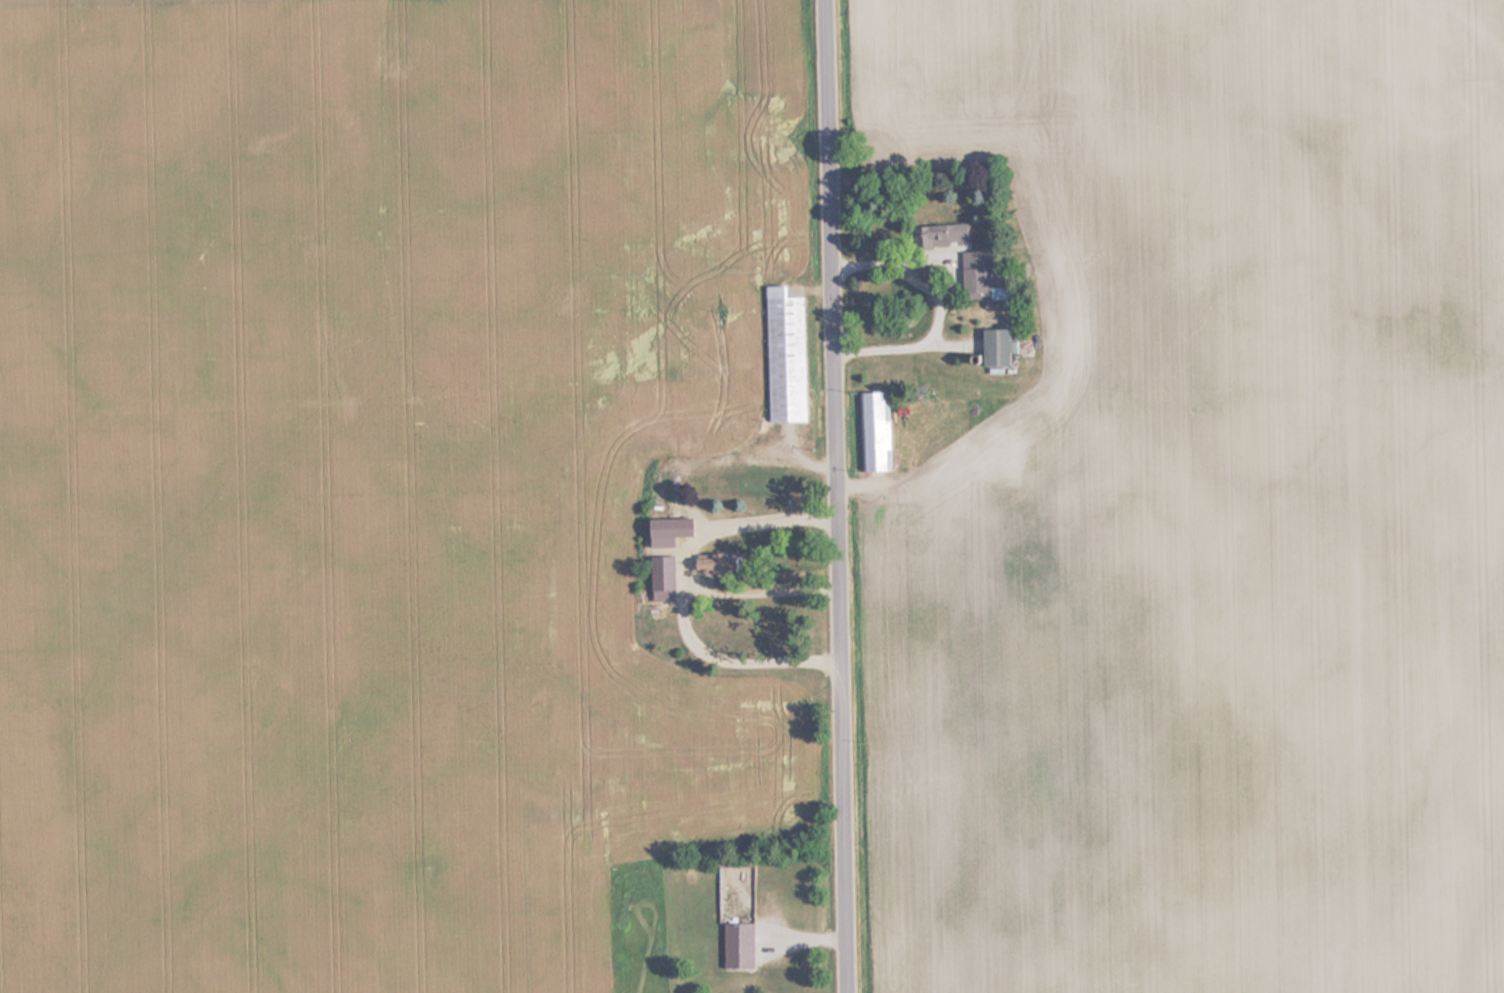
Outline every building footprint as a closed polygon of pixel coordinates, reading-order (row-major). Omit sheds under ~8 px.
[(915,246),(968,245),(968,225),(915,226),(915,246)] [(1002,299),(1001,251),(960,252),(961,299),(1002,299)] [(767,423),(776,423),(776,437),(798,436),(798,423),(805,423),(803,297),(783,297),(783,287),(765,287),(767,423)] [(1007,366),(1007,352),(1014,352),(1014,342),(1007,342),(1007,330),(979,330),(979,366),(1007,366)] [(861,473),(888,473),(888,392),(860,392),(861,473)] [(644,520),(644,538),(691,538),(691,520),(644,520)] [(649,557),(649,603),(674,603),(674,557),(649,557)] [(726,557),(692,557),(692,574),(726,574),(726,557)] [(721,923),(721,968),(752,968),(752,923),(721,923)]
